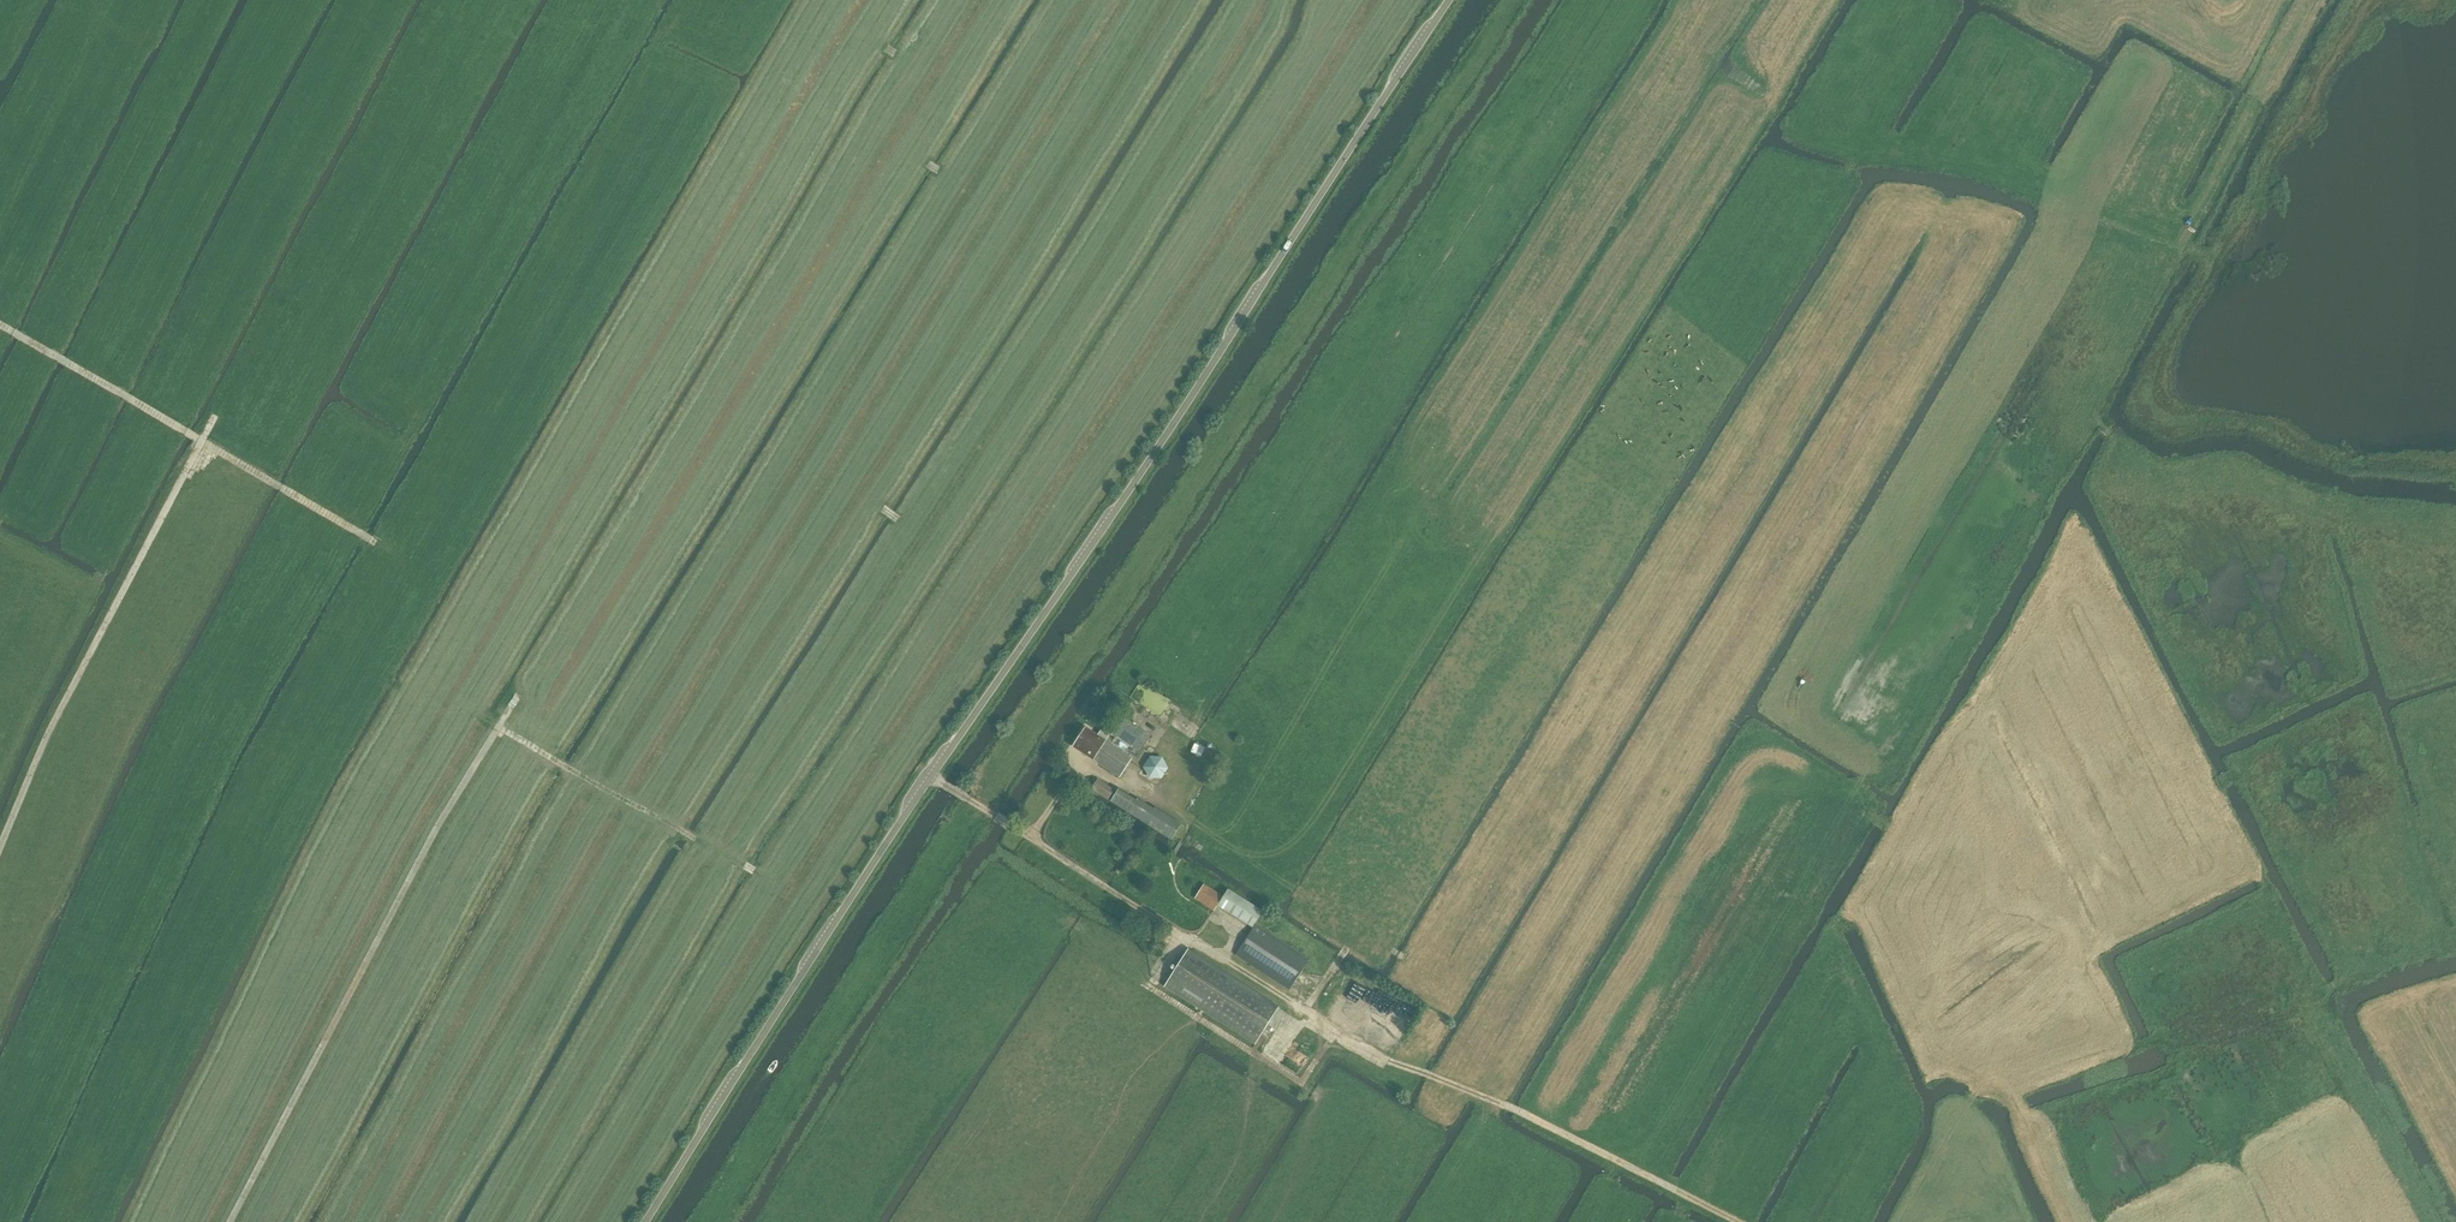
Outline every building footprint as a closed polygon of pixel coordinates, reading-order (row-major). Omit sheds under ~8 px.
[(1151,736),(1125,719),(1114,734),(1105,728),(1099,736),(1087,728),(1074,747),(1120,778),(1138,751),(1140,752),(1151,736)] [(1109,801),(1116,791),(1097,779),(1091,789),(1109,801)] [(1171,841),(1172,840),(1182,824),(1139,797),(1137,800),(1118,789),(1110,802),(1171,841)] [(1214,911),(1223,896),(1205,884),(1195,899),(1214,911)] [(1252,928),(1263,911),(1228,890),(1218,906),(1252,928)] [(1290,991),(1310,960),(1256,925),(1236,956),(1290,991)] [(1280,1007),(1188,949),(1164,988),(1255,1045),(1280,1007)]
